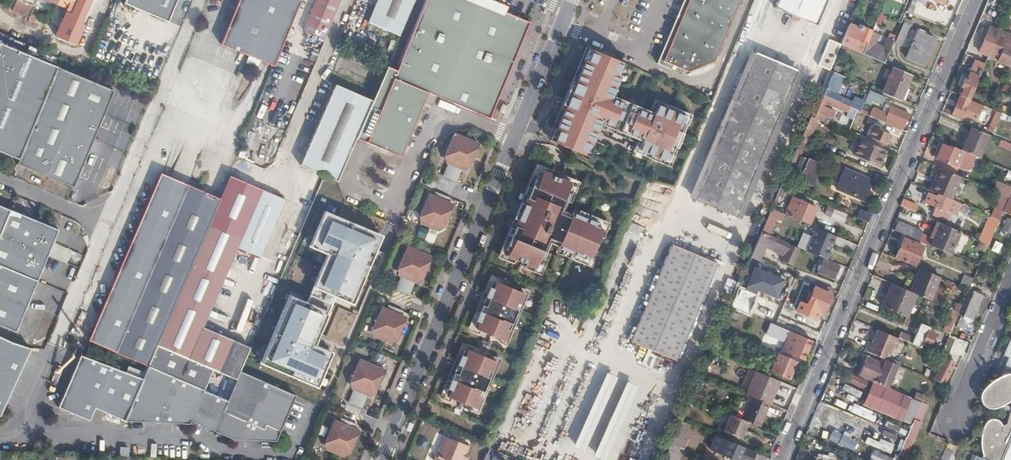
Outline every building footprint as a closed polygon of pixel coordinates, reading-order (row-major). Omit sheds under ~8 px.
[(13,11),(30,17),(37,0),(18,0),(13,11)] [(79,33),(84,22),(82,20),(89,0),(55,0),(68,6),(60,25),(79,33)] [(172,20),(180,0),(121,0),(172,20)] [(258,0),(235,0),(217,41),(237,50),(258,0)] [(298,0),(258,0),(237,50),(271,64),(298,0)] [(332,0),(306,0),(293,29),(316,39),(332,0)] [(414,0),(377,0),(368,20),(399,34),(414,0)] [(386,65),(384,70),(379,82),(371,98),(369,105),(413,124),(423,101),(431,105),(436,95),(489,118),(519,46),(529,22),(498,9),(500,4),(491,0),(425,0),(395,69),(386,65)] [(671,70),(672,66),(663,62),(688,0),(683,0),(660,57),(657,64),(671,70)] [(663,62),(672,66),(671,70),(674,71),(676,67),(688,72),(714,61),(738,0),(688,0),(663,62)] [(826,0),(777,0),(774,7),(815,25),(826,0)] [(895,42),(901,45),(909,25),(910,25),(912,21),(903,17),(902,21),(903,22),(895,42)] [(847,23),(839,45),(845,47),(861,54),(870,31),(861,27),(862,26),(858,24),(856,27),(847,23)] [(1010,62),(1010,24),(996,60),(1009,66),(1010,62)] [(870,31),(861,54),(883,63),(894,35),(888,32),(881,47),(872,43),(874,37),(876,38),(878,34),(870,31)] [(905,58),(922,65),(933,38),(917,31),(905,58)] [(963,87),(960,94),(969,98),(994,39),(982,34),(980,39),(978,38),(975,46),(984,51),(976,68),(975,68),(972,73),(969,72),(966,80),(963,79),(961,86),(963,87)] [(57,66),(0,42),(0,151),(18,158),(33,122),(47,89),(57,66)] [(839,45),(828,70),(834,73),(845,47),(839,45)] [(828,69),(834,52),(823,48),(817,65),(828,69)] [(622,65),(592,52),(588,63),(585,62),(552,143),(589,159),(594,147),(592,146),(595,139),(597,133),(594,131),(598,122),(603,124),(602,126),(628,137),(633,139),(641,142),(638,151),(668,163),(686,118),(656,106),(653,114),(614,98),(613,101),(608,99),(612,89),(615,90),(620,77),(618,76),(622,65)] [(687,196),(741,218),(801,74),(747,52),(687,196)] [(112,88),(57,66),(47,89),(33,122),(18,158),(17,162),(72,185),(112,88)] [(899,100),(909,74),(891,67),(881,92),(899,100)] [(828,70),(818,93),(825,96),(826,95),(834,99),(835,94),(828,91),(836,74),(834,73),(828,70)] [(305,165),(338,179),(356,137),(362,120),(369,105),(371,98),(335,83),(301,163),(305,165)] [(870,97),(881,102),(883,97),(868,90),(863,102),(868,104),(870,97)] [(818,93),(808,116),(817,120),(822,121),(824,116),(829,119),(832,111),(821,107),(824,100),(840,107),(842,103),(825,96),(818,93)] [(969,98),(960,94),(952,114),(960,117),(962,113),(975,117),(981,103),(975,101),(969,98)] [(1010,117),(1010,98),(1010,97),(1007,107),(997,104),(994,109),(996,110),(1000,112),(1010,117)] [(981,103),(975,117),(981,120),(987,106),(981,103)] [(413,124),(369,105),(362,120),(356,137),(400,156),(413,124)] [(876,119),(901,129),(908,113),(889,106),(886,115),(879,112),(876,119)] [(846,117),(853,120),(857,110),(850,107),(846,117)] [(996,110),(987,130),(991,132),(1000,112),(996,110)] [(808,116),(798,139),(806,143),(817,120),(808,116)] [(865,137),(885,146),(890,134),(871,126),(865,137)] [(979,157),(988,135),(971,127),(961,150),(963,151),(979,157)] [(470,163),(478,144),(453,134),(445,154),(445,157),(447,161),(448,162),(442,176),(456,181),(461,168),(465,167),(467,166),(470,163)] [(868,143),(869,141),(859,137),(851,155),(878,167),(885,149),(868,143)] [(939,149),(942,142),(933,138),(930,146),(931,146),(939,149)] [(1008,149),(1010,144),(1000,140),(998,145),(1008,149)] [(956,167),(963,151),(961,150),(942,142),(939,149),(937,153),(935,158),(956,167)] [(826,143),(824,150),(837,156),(840,149),(826,143)] [(790,177),(811,186),(820,165),(799,156),(790,177)] [(835,188),(863,200),(871,180),(843,168),(835,188)] [(946,197),(956,175),(938,168),(929,190),(938,194),(946,197)] [(176,199),(183,182),(160,173),(89,340),(114,351),(158,244),(176,199)] [(574,187),(540,173),(505,256),(539,270),(546,254),(544,253),(549,240),(560,245),(557,250),(589,263),(603,227),(572,215),(570,220),(559,215),(564,203),(567,204),(574,187)] [(159,344),(218,371),(232,339),(203,327),(236,247),(259,188),(256,186),(229,175),(219,198),(159,344)] [(158,244),(114,351),(145,365),(154,344),(154,342),(192,252),(216,196),(183,182),(176,199),(158,244)] [(779,185),(775,195),(781,197),(784,187),(779,185)] [(259,188),(236,247),(259,256),(283,198),(259,188)] [(422,222),(436,229),(439,228),(441,227),(444,225),(446,220),(452,204),(447,202),(449,197),(435,191),(432,196),(428,194),(419,214),(420,219),(422,222)] [(946,197),(938,194),(937,196),(927,193),(923,202),(934,207),(931,214),(946,220),(949,212),(954,214),(959,203),(946,197)] [(1002,209),(1010,213),(1010,195),(1008,193),(1007,197),(1002,209)] [(988,215),(997,220),(1002,209),(1007,197),(1002,195),(996,208),(994,207),(992,214),(989,213),(988,215)] [(154,342),(159,344),(219,198),(216,196),(192,252),(154,342)] [(785,213),(808,223),(814,208),(790,198),(785,213)] [(929,210),(902,198),(899,205),(926,216),(929,210)] [(827,205),(823,214),(843,224),(847,215),(827,205)] [(9,210),(0,206),(0,231),(9,210)] [(867,221),(871,214),(860,209),(857,217),(867,221)] [(9,210),(0,231),(0,326),(15,332),(58,231),(9,210)] [(340,224),(307,210),(297,232),(265,309),(299,324),(340,224)] [(768,211),(760,231),(769,234),(772,226),(769,224),(773,214),(768,211)] [(985,241),(988,242),(997,220),(988,215),(981,213),(977,222),(984,225),(979,239),(985,241)] [(109,224),(106,229),(111,231),(116,219),(111,217),(109,224)] [(1001,231),(1010,234),(1010,219),(1005,217),(1001,231)] [(896,221),(893,229),(917,239),(920,231),(896,221)] [(928,244),(948,252),(958,230),(938,221),(928,244)] [(368,236),(340,224),(299,324),(291,341),(320,353),(362,251),(368,253),(372,252),(373,248),(371,245),(366,242),(368,236)] [(837,237),(816,228),(814,235),(833,243),(837,237)] [(760,231),(749,257),(758,261),(765,244),(764,243),(765,240),(773,244),(768,256),(789,265),(797,246),(769,234),(760,231)] [(833,243),(814,235),(808,251),(823,258),(827,260),(833,243)] [(902,237),(893,257),(897,259),(913,265),(921,245),(902,237)] [(629,340),(675,360),(717,263),(671,243),(629,340)] [(431,257),(406,247),(397,266),(397,269),(398,272),(400,275),(395,288),(408,294),(414,281),(418,281),(419,279),(422,276),(431,257)] [(836,277),(841,265),(827,260),(823,258),(819,270),(836,277)] [(755,267),(747,286),(778,298),(785,280),(755,267)] [(917,267),(907,290),(925,298),(935,274),(917,267)] [(962,286),(968,288),(972,278),(966,276),(962,286)] [(494,282),(475,329),(506,342),(525,295),(494,282)] [(831,291),(814,284),(806,306),(798,302),(794,311),(815,320),(818,311),(822,312),(831,291)] [(881,306),(905,316),(915,293),(906,289),(893,284),(887,298),(884,298),(881,306)] [(737,286),(729,304),(749,313),(756,294),(737,286)] [(972,291),(961,316),(968,319),(971,320),(981,294),(972,291)] [(952,302),(958,305),(962,295),(956,293),(952,302)] [(398,337),(405,317),(401,316),(402,311),(388,305),(385,310),(381,308),(373,327),(372,332),(374,336),(387,341),(391,342),(394,341),(398,337)] [(948,334),(967,342),(971,331),(964,328),(968,319),(961,316),(956,314),(948,334)] [(926,325),(919,322),(913,337),(899,330),(896,337),(905,341),(917,346),(919,342),(929,346),(935,332),(926,327),(926,325)] [(811,340),(773,324),(768,335),(799,348),(796,356),(803,359),(811,340)] [(863,349),(880,357),(885,359),(895,336),(877,328),(870,341),(866,340),(863,349)] [(979,459),(1010,459),(1010,330),(1001,354),(1010,357),(1004,372),(1000,373),(993,378),(985,384),(979,390),(979,398),(981,401),(984,404),(987,405),(992,406),(997,404),(1000,401),(1004,404),(1002,427),(998,428),(996,425),(994,423),(990,422),(987,422),(983,424),(978,435),(976,443),(976,449),(977,454),(979,459)] [(960,357),(966,342),(949,335),(943,350),(960,357)] [(0,337),(0,414),(30,349),(8,341),(0,337)] [(917,346),(905,341),(897,360),(909,365),(912,360),(923,365),(921,370),(931,374),(938,357),(928,352),(929,351),(917,346)] [(711,345),(709,351),(722,356),(725,350),(711,345)] [(497,363),(466,350),(447,397),(478,410),(497,363)] [(140,377),(78,353),(56,406),(88,418),(93,405),(124,417),(140,377)] [(799,361),(781,353),(773,372),(791,379),(799,361)] [(865,356),(857,374),(886,387),(896,364),(885,359),(880,357),(878,362),(865,356)] [(932,379),(942,384),(954,362),(944,357),(932,379)] [(379,383),(384,370),(359,360),(350,380),(351,384),(353,389),(348,402),(362,408),(367,395),(371,394),(375,391),(379,383)] [(548,384),(555,363),(546,360),(539,382),(548,384)] [(909,365),(921,370),(923,365),(912,360),(909,365)] [(755,370),(746,394),(751,396),(769,403),(778,381),(755,370)] [(633,385),(623,382),(617,400),(608,397),(615,377),(603,373),(597,390),(588,387),(579,411),(583,413),(571,447),(583,451),(594,417),(598,418),(604,400),(612,403),(593,457),(602,459),(607,459),(633,385)] [(862,403),(910,424),(919,402),(915,400),(886,387),(857,374),(856,377),(847,373),(844,380),(863,388),(862,391),(866,395),(862,403)] [(924,390),(929,378),(925,376),(920,388),(924,390)] [(742,418),(747,421),(759,426),(769,403),(751,396),(742,418)] [(834,398),(831,404),(844,409),(847,404),(834,398)] [(849,409),(871,423),(875,417),(853,403),(849,409)] [(864,444),(891,453),(896,435),(882,430),(883,427),(830,410),(826,421),(867,434),(864,444)] [(742,418),(730,413),(723,430),(740,438),(747,421),(742,418)] [(914,429),(925,432),(930,416),(919,413),(914,429)] [(334,452),(347,421),(339,417),(337,422),(333,420),(324,441),(325,445),(327,449),(334,452)] [(356,424),(347,421),(334,452),(342,456),(345,455),(348,453),(351,449),(358,431),(353,429),(356,424)] [(675,430),(670,443),(690,451),(693,444),(681,438),(683,433),(675,430)] [(828,441),(853,451),(857,440),(832,430),(828,441)] [(469,455),(472,448),(448,437),(438,459),(467,459),(469,455)] [(728,440),(721,458),(725,459),(757,459),(760,454),(728,440)] [(893,459),(873,450),(868,459),(869,459),(893,459)]
